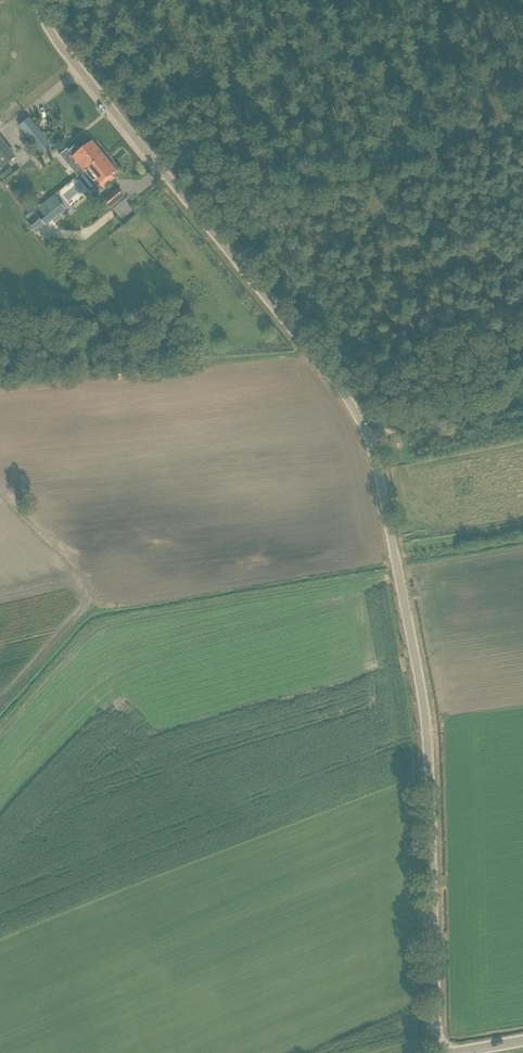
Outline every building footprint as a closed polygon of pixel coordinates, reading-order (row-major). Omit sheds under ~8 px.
[(33,123),(24,130),(36,146),(45,138),(33,123)] [(0,137),(0,170),(16,157),(0,137)] [(67,148),(59,155),(60,156),(60,155),(69,165),(68,166),(69,166),(74,162),(83,172),(104,155),(92,141),(80,151),(76,146),(75,145),(69,150),(68,149),(67,148)] [(39,152),(46,147),(42,143),(36,148),(39,152)] [(83,172),(80,174),(87,183),(91,180),(97,188),(101,185),(103,188),(106,185),(115,178),(112,175),(117,171),(104,155),(83,172)] [(109,196),(103,201),(104,202),(109,208),(115,203),(124,197),(117,189),(109,196)] [(54,196),(34,212),(35,213),(45,224),(46,226),(66,210),(54,196)] [(35,213),(26,221),(36,232),(45,224),(35,213)]
